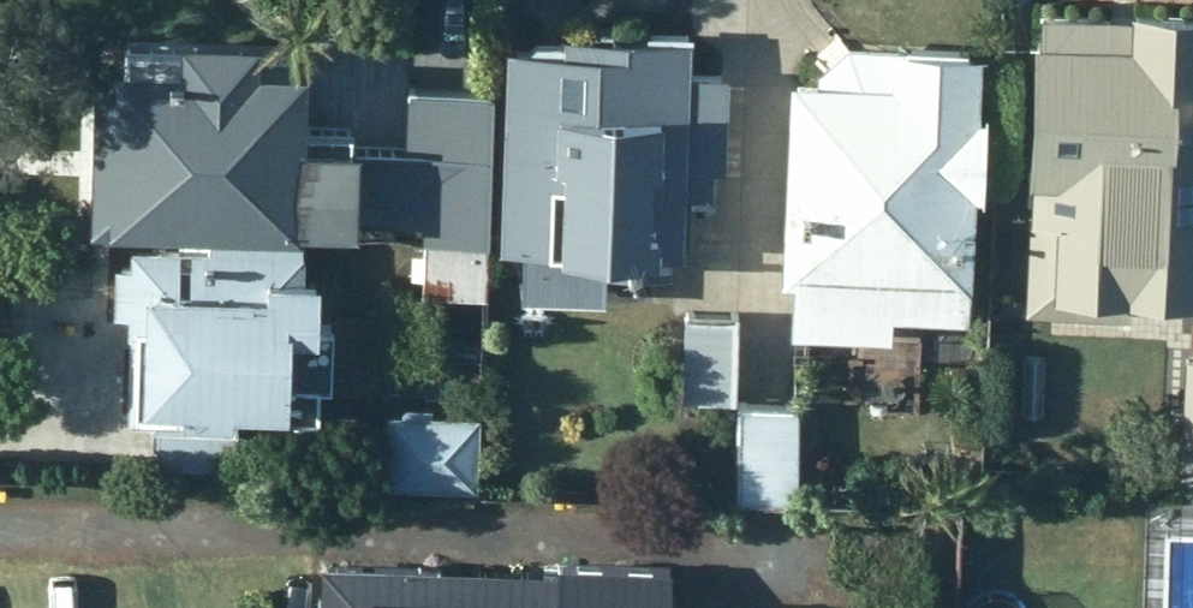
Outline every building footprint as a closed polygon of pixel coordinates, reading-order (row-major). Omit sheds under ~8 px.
[(1047,8),(1030,301),(1137,306),(1137,283),(1192,287),(1192,2),(1143,3),(1143,10),(1047,8)] [(128,56),(110,56),(104,205),(318,213),(319,204),(374,207),(375,150),(320,147),(323,53),(274,50),(275,22),(199,20),(199,45),(129,42),(128,56)] [(575,38),(519,37),(511,234),(531,236),(529,284),(617,288),(618,259),(646,260),(693,263),(696,184),(725,185),(725,158),(735,158),(739,66),(700,65),(702,28),(575,24),(575,38)] [(831,70),(803,67),(793,266),(806,266),(804,320),(904,323),(904,302),(980,305),(986,181),(998,183),(1001,105),(991,105),(993,42),(906,39),(856,36),(832,59),(831,70)] [(421,288),(493,291),(504,75),(409,70),(405,165),(427,166),(421,288)] [(124,303),(137,304),(135,414),(249,416),(249,409),(329,410),(330,375),(344,375),(345,316),(336,316),(337,263),(312,262),(312,229),(220,227),(219,239),(141,238),(140,257),(125,257),(124,303)] [(744,393),(744,310),(688,309),(689,394),(744,393)] [(805,400),(744,399),(745,496),(806,496),(805,400)] [(483,486),(486,412),(393,408),(389,483),(483,486)] [(326,607),(682,607),(683,561),(569,555),(569,564),(328,554),(326,607)]
